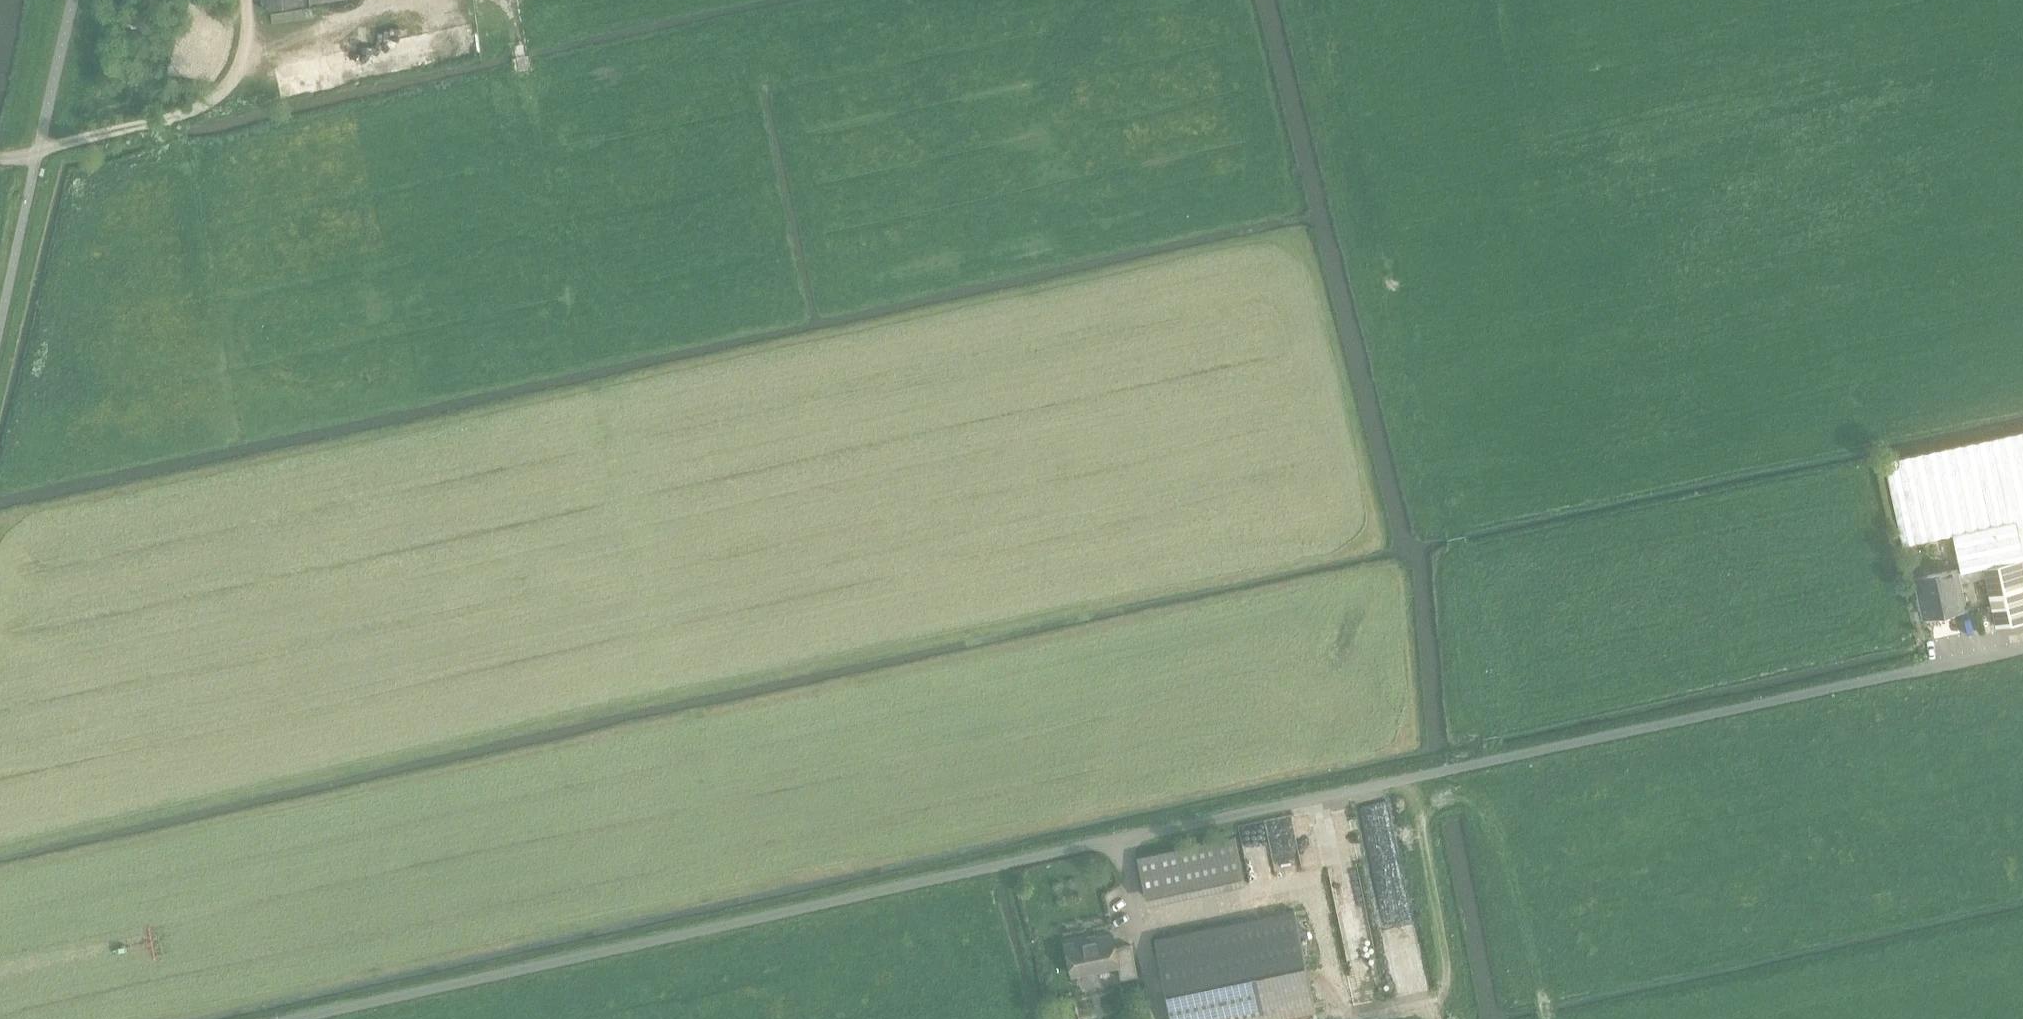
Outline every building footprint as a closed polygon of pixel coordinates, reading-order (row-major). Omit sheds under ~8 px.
[(1993,603),(1997,625),(2022,619),(2022,429),(1884,459),(1902,543),(1954,532),(1962,569),(1957,570),(1957,567),(1917,576),(1926,615),(1965,605),(1960,582),(1987,576),(1993,603)] [(1244,874),(1236,835),(1137,856),(1146,895),(1244,874)] [(1316,1010),(1295,909),(1155,938),(1172,1018),(1275,1018),(1316,1010)] [(1372,926),(1344,933),(1351,961),(1379,954),(1372,926)] [(1113,933),(1066,942),(1073,974),(1118,965),(1121,978),(1138,975),(1132,943),(1116,947),(1113,933)]
